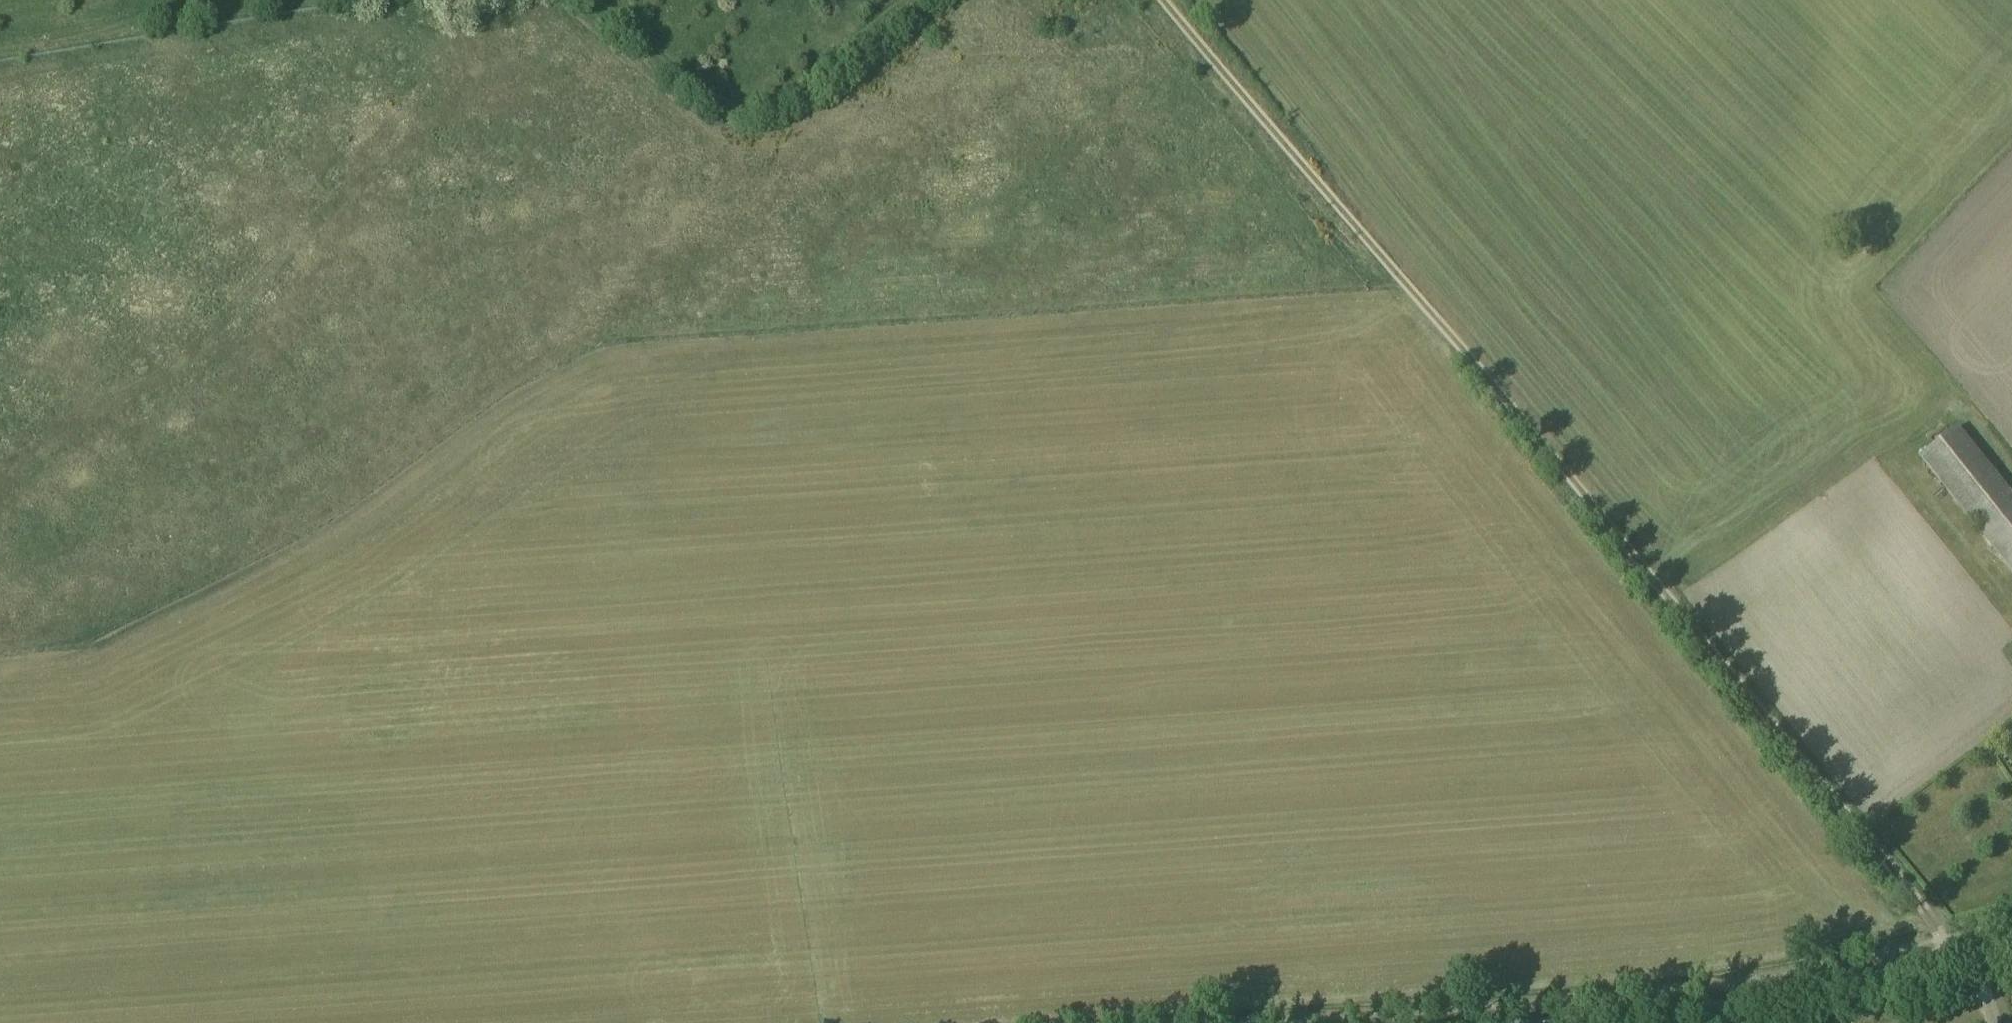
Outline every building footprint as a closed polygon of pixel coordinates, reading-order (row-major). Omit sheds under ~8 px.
[(2011,570),(2011,493),(1959,426),(1921,456),(2011,570)]
